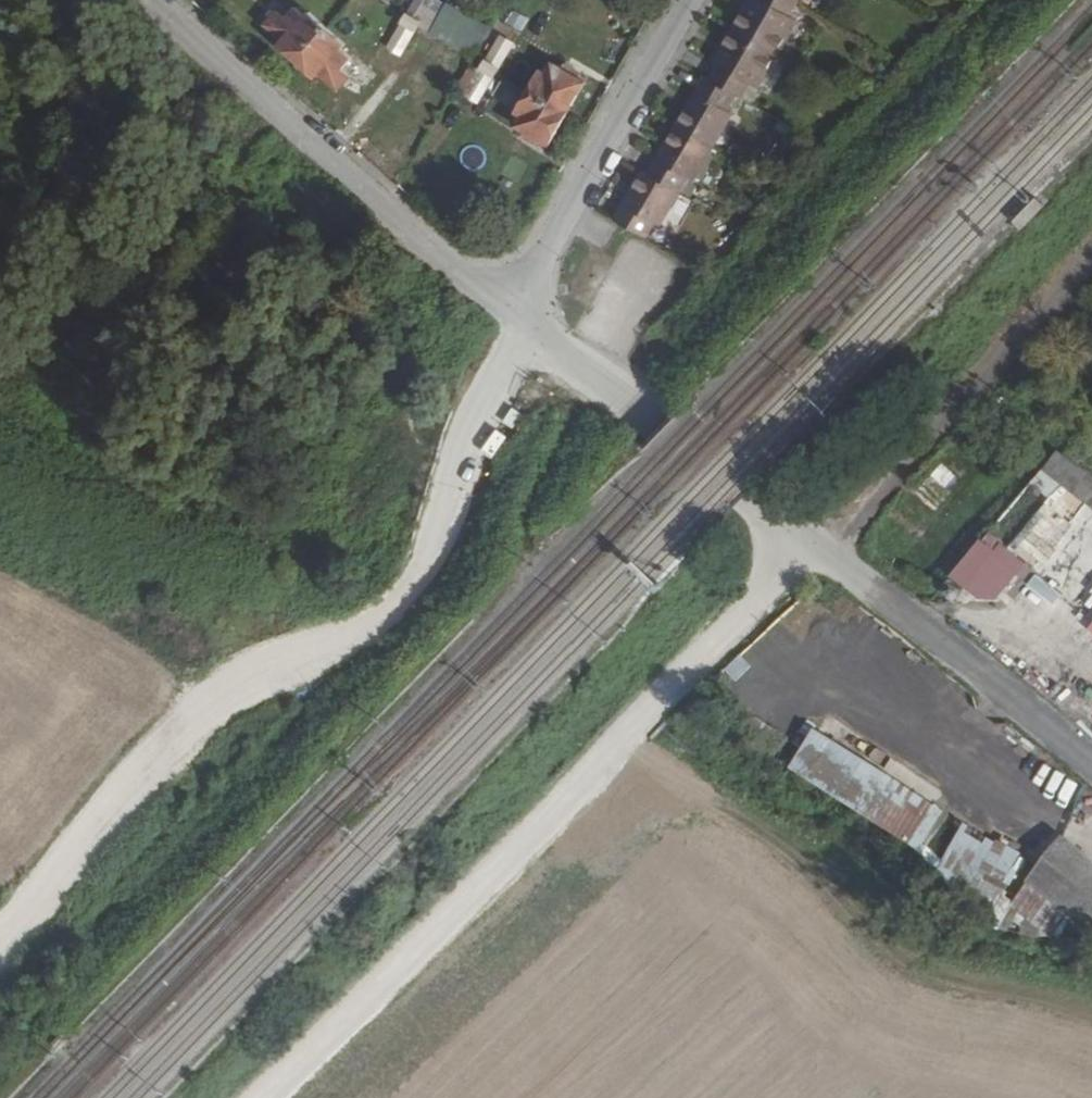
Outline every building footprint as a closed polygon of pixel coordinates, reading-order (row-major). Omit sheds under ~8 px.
[(401,20),(413,28),(430,0),(412,0),(401,20)] [(413,28),(434,40),(452,10),(434,0),(430,0),(413,28)] [(786,14),(762,0),(745,0),(730,25),(710,59),(718,63),(746,80),(752,84),(772,50),(792,18),(786,14)] [(786,14),(794,0),(762,0),(786,14)] [(263,26),(281,43),(278,47),(294,62),(322,29),(307,14),(302,20),(292,10),(282,22),(274,15),(263,26)] [(401,20),(383,49),(396,57),(409,35),(413,28),(401,20)] [(322,29),(294,62),(312,79),(317,74),(334,91),(346,78),(337,70),(346,59),(337,51),(341,46),(322,29)] [(409,35),(396,57),(408,64),(419,46),(422,42),(409,35)] [(497,40),(481,69),(494,76),(506,56),(510,47),(497,40)] [(341,46),(337,51),(346,59),(355,50),(345,42),(341,46)] [(506,56),(494,76),(505,82),(517,62),(506,56)] [(346,59),(337,70),(346,78),(355,68),(346,59)] [(543,61),(536,72),(543,76),(549,66),(543,61)] [(469,62),(451,89),(464,97),(481,69),(469,62)] [(644,169),(673,185),(681,171),(689,176),(708,143),(728,110),(722,106),(731,91),(738,95),(746,80),(718,63),(709,79),(701,74),(701,75),(672,122),(644,169)] [(536,72),(525,93),(562,114),(580,83),(572,79),(576,74),(561,66),(558,70),(549,65),(549,66),(543,76),(536,72)] [(481,69),(464,97),(477,105),(486,91),(494,76),(481,69)] [(494,76),(486,91),(501,99),(509,85),(505,82),(494,76)] [(514,126),(523,131),(521,135),(535,144),(538,139),(545,144),(562,114),(525,93),(513,114),(519,118),(514,126)] [(653,217),(673,185),(644,169),(635,164),(607,211),(635,228),(645,212),(653,217)] [(1018,229),(1038,210),(1029,201),(1009,220),(1018,229)] [(1051,448),(1027,482),(1054,502),(1063,488),(1091,509),(1091,478),(1051,448)] [(947,575),(988,608),(1025,562),(985,528),(947,575)] [(1017,542),(1044,557),(1051,544),(1024,529),(1017,542)] [(1031,571),(1022,582),(1048,604),(1058,593),(1031,571)] [(731,679),(748,668),(738,655),(722,666),(731,679)] [(1046,841),(1035,861),(992,838),(989,838),(957,822),(947,842),(945,883),(966,894),(965,910),(1007,932),(1057,934),(1064,921),(1091,936),(1091,865),(1046,841)]
